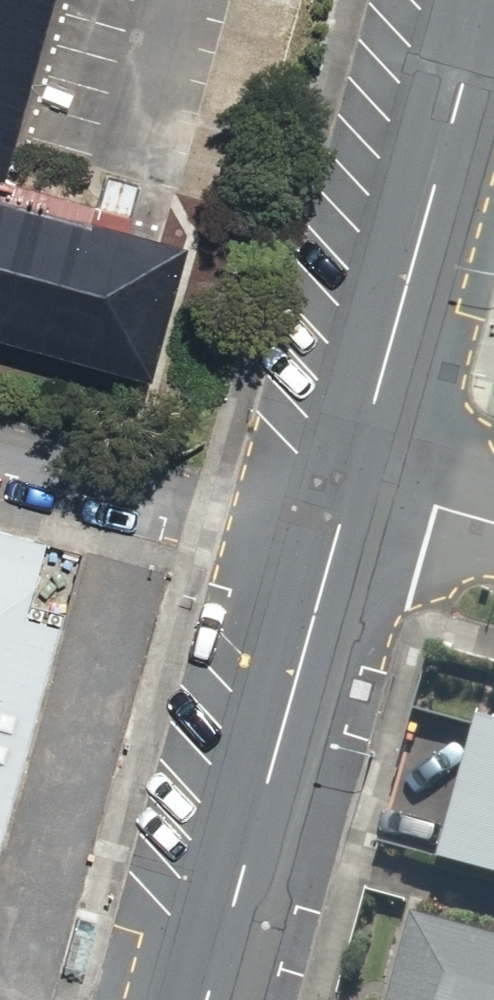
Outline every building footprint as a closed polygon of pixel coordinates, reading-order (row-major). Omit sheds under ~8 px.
[(84,414),(125,279),(0,248),(0,390),(84,414)] [(0,503),(0,842),(83,522),(0,503)] [(486,719),(443,870),(493,885),(493,722),(486,719)] [(416,914),(395,999),(493,999),(493,933),(416,914)]
